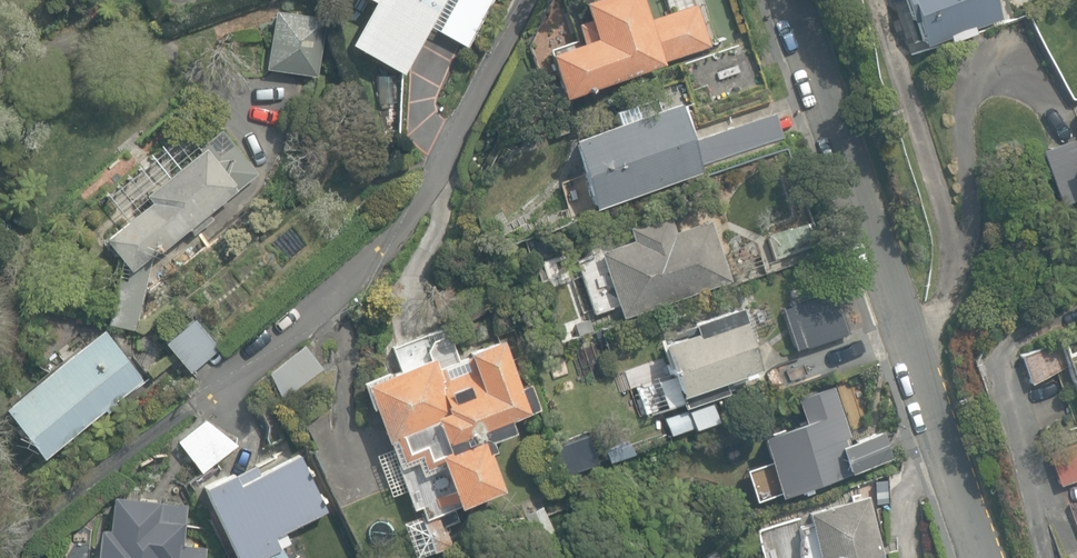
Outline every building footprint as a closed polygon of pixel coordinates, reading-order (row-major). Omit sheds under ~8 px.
[(403,74),(429,26),(467,47),(493,0),(371,0),(372,1),(348,43),(403,74)] [(561,97),(662,63),(662,61),(709,45),(695,3),(648,19),(641,0),(580,0),(579,0),(592,36),(546,52),(561,97)] [(923,45),(949,36),(951,41),(977,33),(975,28),(1002,19),(995,0),(904,0),(911,22),(915,20),(923,45)] [(264,69),(316,77),(324,17),(272,10),(264,69)] [(567,139),(593,211),(700,173),(699,168),(783,138),(773,110),(691,139),(685,121),(677,100),(567,139)] [(106,324),(134,330),(151,255),(158,251),(163,258),(176,248),(170,240),(188,226),(193,233),(212,217),(207,211),(257,172),(222,128),(199,146),(201,149),(144,193),(150,200),(104,236),(121,258),(106,324)] [(1060,203),(1076,197),(1076,144),(1075,145),(1073,139),(1041,150),(1060,203)] [(599,251),(622,317),(730,279),(708,218),(675,230),(669,213),(629,227),(633,239),(599,251)] [(768,235),(776,257),(818,242),(810,220),(768,235)] [(790,304),(805,347),(847,332),(833,290),(790,304)] [(661,342),(681,406),(724,392),(720,379),(758,366),(738,305),(691,320),(694,331),(661,342)] [(163,341),(190,371),(219,345),(193,315),(163,341)] [(3,406),(42,456),(104,409),(106,412),(117,404),(114,400),(142,379),(103,329),(84,344),(76,333),(55,349),(63,360),(3,406)] [(403,525),(413,557),(454,544),(445,515),(462,510),(459,502),(500,489),(488,452),(490,451),(487,440),(509,433),(505,420),(535,410),(525,380),(514,383),(497,331),(453,345),(448,329),(390,348),(396,369),(356,382),(368,420),(372,419),(383,455),(377,457),(390,498),(403,494),(409,510),(418,507),(422,518),(403,525)] [(1017,356),(1029,385),(1070,368),(1059,339),(1017,356)] [(268,372),(282,399),(322,368),(303,345),(268,372)] [(746,470),(755,500),(856,470),(855,468),(891,457),(882,426),(849,436),(834,385),(795,396),(802,420),(757,433),(767,464),(746,470)] [(662,419),(667,435),(690,427),(685,411),(662,419)] [(176,439),(202,473),(238,444),(205,418),(176,439)] [(1059,484),(1076,478),(1076,444),(1049,452),(1059,484)] [(285,546),(291,544),(284,529),(324,510),(298,454),(258,473),(253,463),(200,488),(233,557),(290,557),(285,546)] [(819,557),(884,557),(867,493),(806,509),(819,557)] [(206,546),(183,543),(187,503),(112,495),(108,529),(99,528),(95,557),(204,557),(206,546)] [(523,514),(532,539),(551,531),(542,506),(523,514)]
